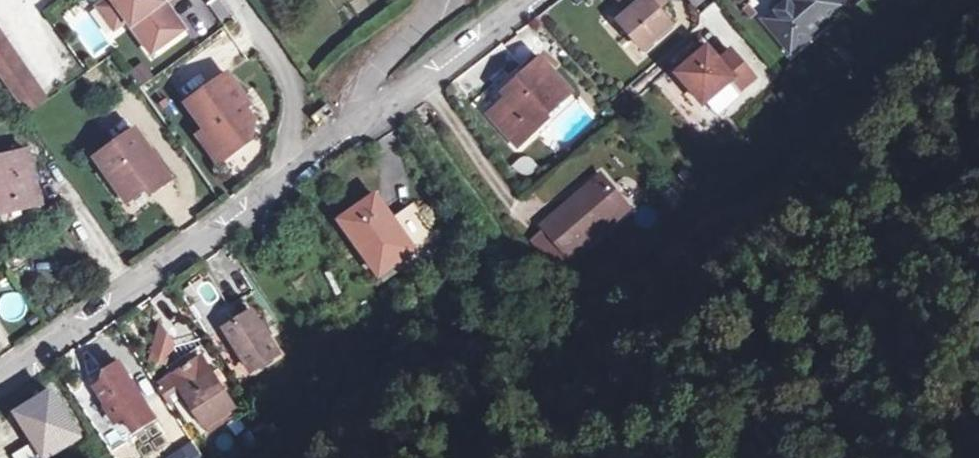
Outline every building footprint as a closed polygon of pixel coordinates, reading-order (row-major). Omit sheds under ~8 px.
[(117,0),(101,0),(98,2),(116,25),(129,16),(117,0)] [(129,16),(153,49),(186,25),(167,0),(117,0),(129,16)] [(675,26),(662,11),(670,3),(667,0),(627,0),(634,8),(631,31),(647,50),(675,26)] [(850,6),(844,0),(798,0),(773,21),(799,50),(850,6)] [(0,27),(0,73),(22,104),(26,110),(47,95),(0,27)] [(704,113),(754,74),(732,45),(719,55),(708,41),(670,70),(704,113)] [(570,97),(539,62),(513,86),(517,90),(506,101),(487,117),(517,150),(547,122),(545,120),(570,97)] [(176,102),(217,163),(267,130),(226,69),(176,102)] [(707,102),(715,112),(738,95),(730,85),(707,102)] [(501,96),(506,101),(517,90),(513,86),(501,96)] [(189,193),(155,144),(116,172),(145,214),(163,202),(167,208),(189,193)] [(0,154),(0,204),(1,209),(40,202),(41,209),(47,208),(45,192),(38,193),(28,148),(0,154)] [(539,232),(567,265),(628,212),(601,180),(539,232)] [(340,215),(379,271),(440,230),(417,198),(394,215),(376,190),(340,215)] [(567,265),(539,232),(528,242),(555,275),(567,265)] [(278,354),(252,311),(224,328),(250,370),(278,354)] [(162,368),(182,353),(160,324),(140,339),(162,368)] [(185,363),(183,367),(203,373),(205,358),(185,363)] [(152,416),(116,360),(100,369),(104,376),(92,384),(116,422),(124,418),(130,429),(152,416)] [(203,373),(183,367),(177,392),(197,428),(228,409),(207,374),(203,373)] [(194,448),(171,455),(172,457),(197,457),(194,448)]
